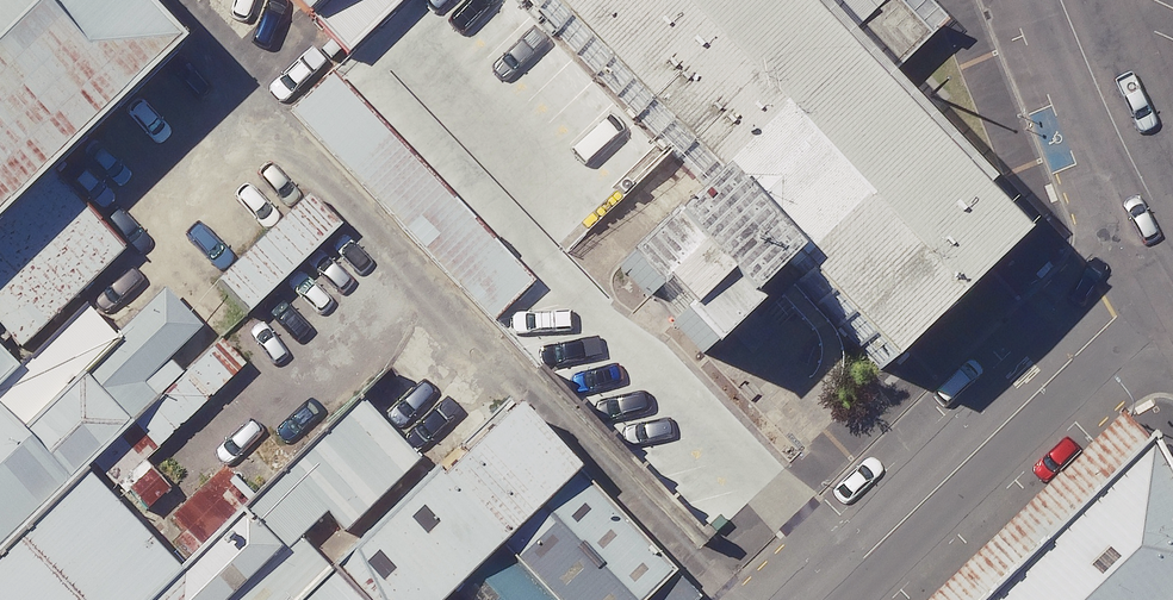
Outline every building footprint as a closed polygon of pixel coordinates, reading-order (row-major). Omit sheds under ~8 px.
[(109,80),(34,0),(0,0),(0,180),(109,80)] [(257,58),(319,0),(203,0),(257,58)] [(696,0),(416,0),(619,216),(523,304),(600,386),(695,298),(801,411),(951,273),(696,0)] [(445,199),(330,76),(295,109),(410,232),(445,199)] [(335,240),(307,207),(220,281),(249,315),(335,240)] [(0,257),(0,535),(38,499),(81,459),(0,373),(81,298),(23,235),(0,257)] [(282,596),(285,599),(435,599),(535,508),(462,430),(282,596)] [(955,599),(1172,599),(1172,536),(1124,440),(955,599)] [(0,535),(0,599),(122,599),(128,595),(38,499),(0,535)] [(535,508),(435,599),(621,599),(535,508)] [(122,599),(213,599),(171,555),(128,595),(122,599)]
